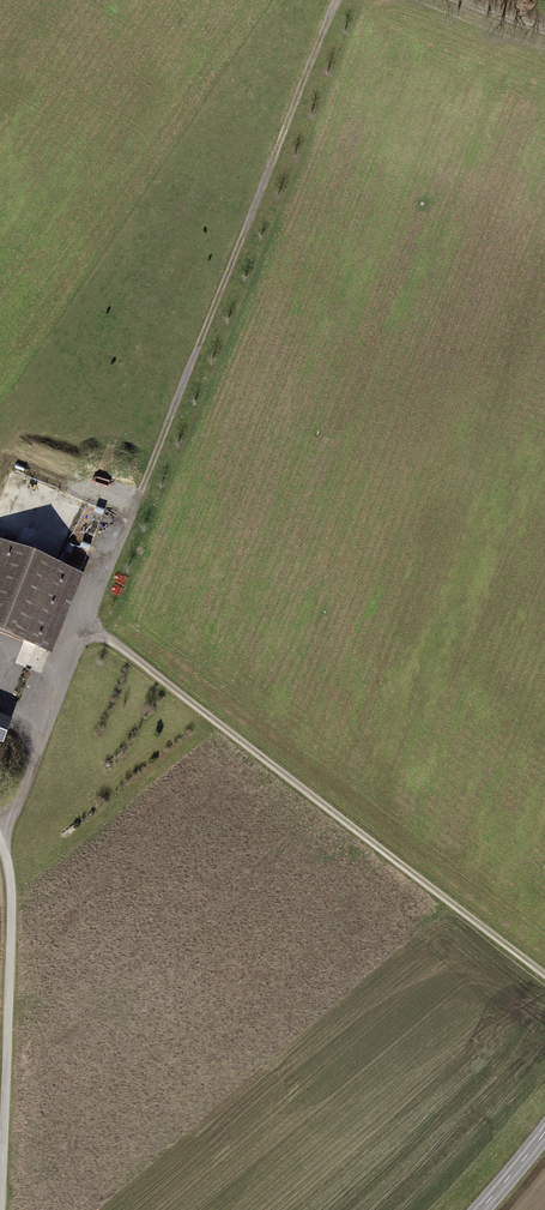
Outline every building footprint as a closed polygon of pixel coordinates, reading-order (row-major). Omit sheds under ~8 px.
[(56,646),(84,572),(0,540),(0,625),(56,646)]
